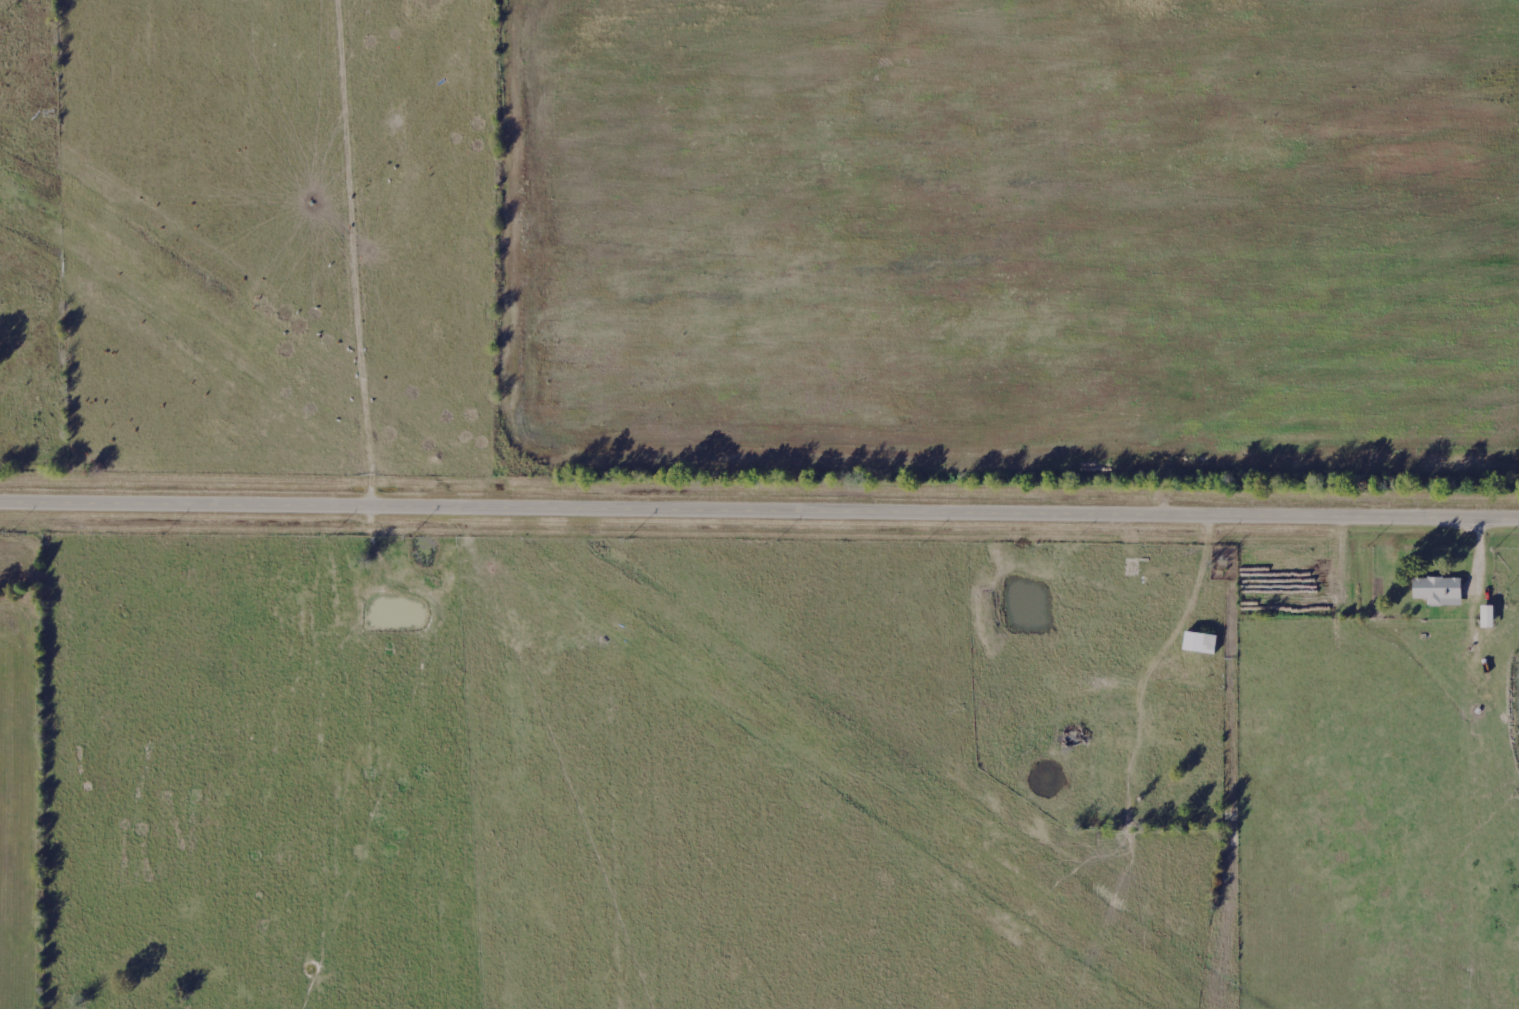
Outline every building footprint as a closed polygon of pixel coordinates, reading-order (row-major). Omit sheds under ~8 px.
[(1413,599),(1428,599),(1428,605),(1461,606),(1462,578),(1414,578),(1413,599)] [(1482,628),(1494,628),(1495,606),(1482,605),(1482,628)] [(1219,636),(1186,631),(1183,649),(1216,655),(1219,636)]
